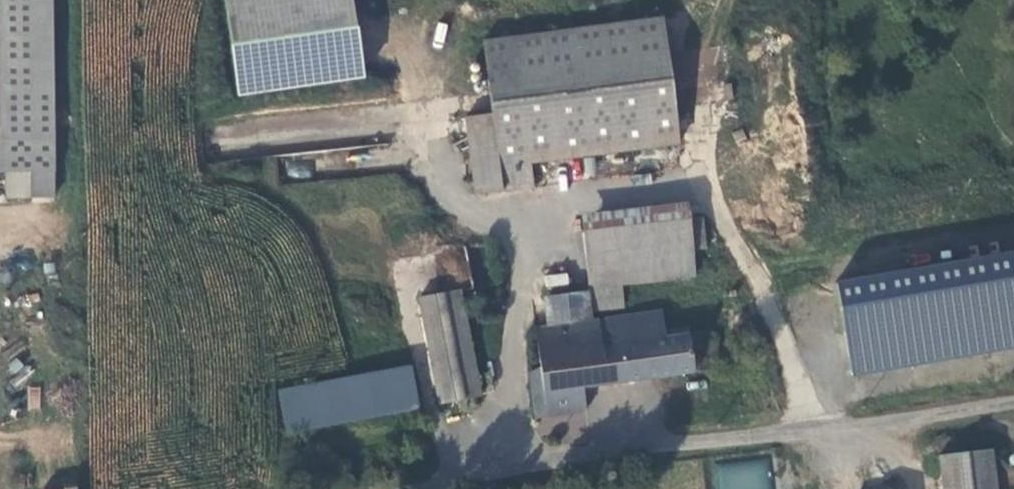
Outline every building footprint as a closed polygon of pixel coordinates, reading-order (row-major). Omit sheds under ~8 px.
[(3,175),(4,201),(54,200),(51,0),(0,0),(0,175),(3,175)] [(230,48),(236,98),(363,80),(356,32),(352,0),(224,0),(230,48)] [(662,18),(481,41),(490,114),(464,117),(474,195),(533,188),(529,160),(678,141),(662,18)] [(693,253),(707,251),(703,219),(691,221),(689,205),(581,217),(589,293),(592,320),(626,315),(623,289),(695,280),(693,253)] [(1013,352),(1013,253),(838,275),(850,372),(1013,352)] [(565,272),(543,276),(546,294),(569,289),(565,272)] [(462,291),(418,299),(438,405),(481,397),(462,291)] [(592,320),(589,293),(543,300),(546,328),(533,329),(540,370),(528,374),(533,420),(587,414),(584,390),(695,378),(690,336),(666,339),(662,310),(626,315),(592,320)] [(419,413),(411,367),(278,393),(286,436),(419,413)] [(39,386),(27,387),(29,409),(41,408),(39,386)] [(995,452),(940,459),(944,488),(999,488),(995,452)]
